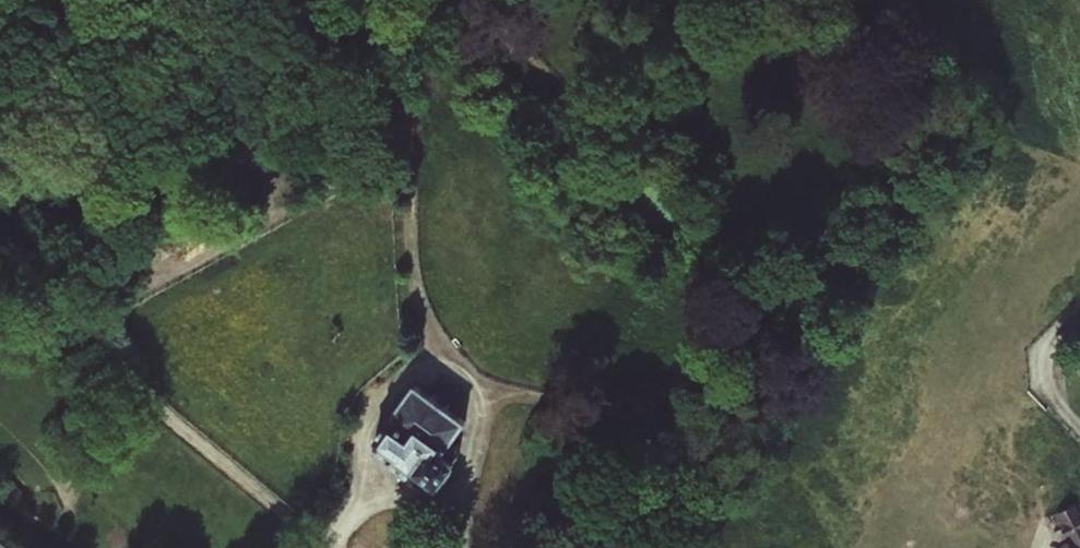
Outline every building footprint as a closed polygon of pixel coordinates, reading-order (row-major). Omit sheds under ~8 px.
[(415,383),(374,439),(375,445),(389,455),(387,457),(415,477),(419,472),(439,486),(457,461),(454,459),(458,454),(456,447),(450,441),(466,420),(415,383)] [(12,480),(1,489),(14,505),(26,496),(12,480)] [(1075,502),(1056,513),(1072,542),(1068,544),(1066,540),(1060,544),(1061,547),(1079,547),(1079,512),(1075,502)] [(0,537),(0,547),(16,547),(0,537)]
